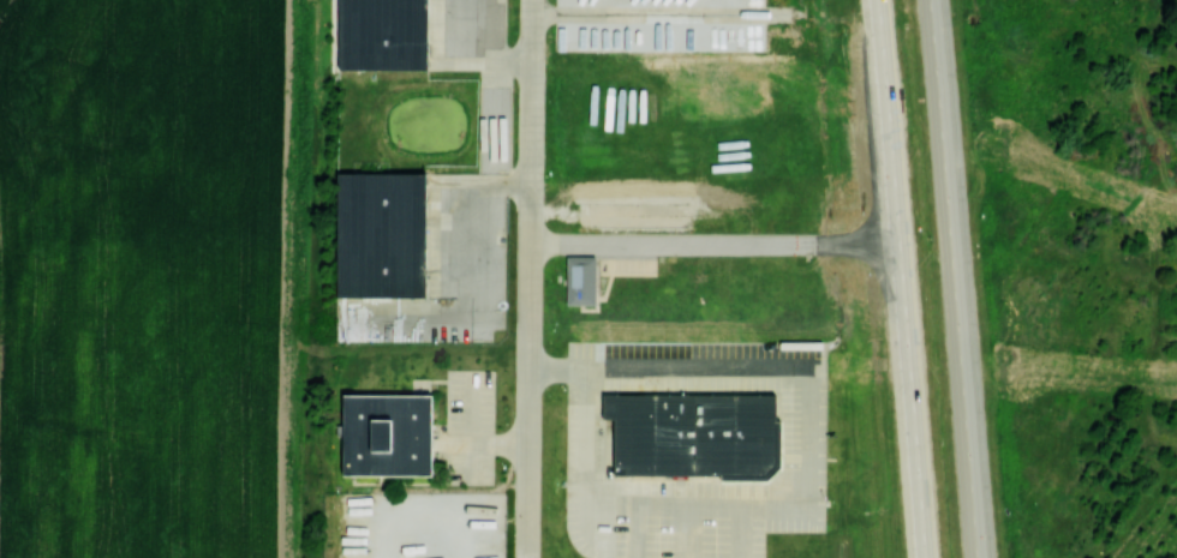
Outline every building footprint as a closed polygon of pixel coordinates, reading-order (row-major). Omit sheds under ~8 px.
[(338,68),(426,69),(427,0),(338,0),(338,68)] [(425,172),(335,172),(336,296),(426,296),(425,172)] [(595,256),(566,255),(566,303),(595,304),(595,256)] [(777,393),(602,394),(602,419),(610,419),(611,475),(720,474),(720,479),(778,479),(777,393)]
